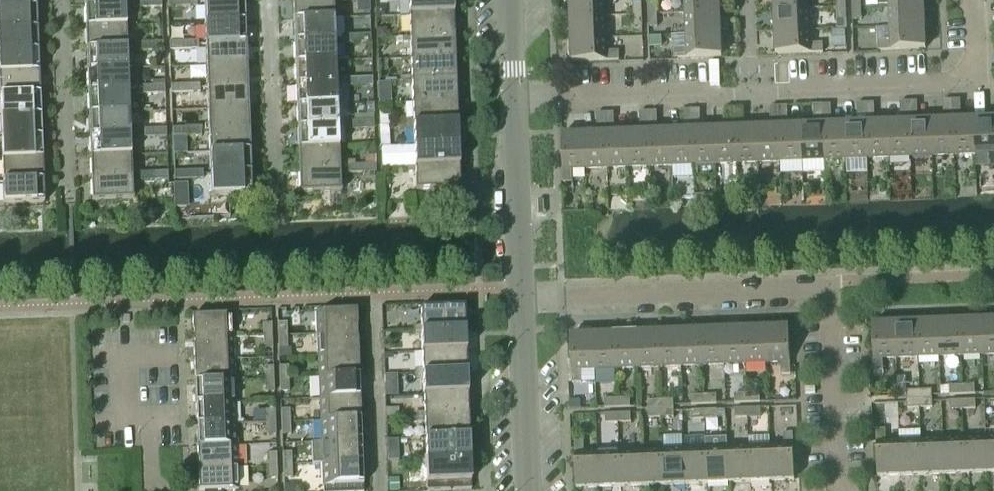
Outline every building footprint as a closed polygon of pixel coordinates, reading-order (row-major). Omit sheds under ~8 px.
[(36,0),(0,0),(0,10),(36,9),(36,0)] [(147,9),(146,0),(132,1),(132,9),(147,9)] [(161,0),(155,0),(146,0),(147,9),(161,8),(161,0)] [(181,0),(167,0),(168,8),(182,7),(181,0)] [(333,0),(292,0),(293,21),(333,19),(333,0)] [(452,0),(400,0),(408,0),(409,17),(453,15),(452,0)] [(604,0),(569,0),(570,17),(605,16),(604,0)] [(719,0),(684,0),(684,13),(720,12),(719,0)] [(808,0),(773,0),(773,11),(808,9),(808,0)] [(845,0),(836,0),(837,9),(845,8),(845,0)] [(860,0),(851,0),(852,8),(860,8),(860,0)] [(245,22),(244,1),(203,2),(204,24),(245,22)] [(641,15),(641,2),(632,3),(633,15),(641,15)] [(656,14),(656,2),(647,2),(648,15),(656,14)] [(126,27),(125,5),(84,7),(85,28),(126,27)] [(924,27),(924,5),(888,7),(889,28),(924,27)] [(846,21),(845,8),(837,9),(837,21),(846,21)] [(861,20),(860,8),(852,8),(852,21),(861,20)] [(36,9),(0,10),(0,31),(37,30),(36,9)] [(809,31),(808,9),(773,11),(774,32),(809,31)] [(720,34),(720,12),(684,13),(685,36),(720,34)] [(657,27),(656,14),(648,15),(648,27),(657,27)] [(454,36),(453,15),(409,17),(409,33),(402,34),(402,39),(454,36)] [(642,28),(641,15),(633,15),(633,28),(642,28)] [(606,38),(605,16),(570,17),(571,40),(606,38)] [(334,41),(333,19),(293,21),(294,42),(334,41)] [(246,44),(245,22),(204,24),(205,45),(246,44)] [(127,48),(126,27),(85,28),(86,50),(127,48)] [(925,49),(924,27),(889,28),(890,41),(877,42),(878,51),(925,49)] [(37,30),(0,31),(0,53),(38,52),(37,30)] [(823,53),(822,44),(810,44),(809,31),(774,32),(775,55),(823,53)] [(721,57),(720,34),(685,36),(686,49),(673,49),(674,59),(721,57)] [(370,44),(370,35),(355,36),(356,44),(370,44)] [(356,44),(355,36),(341,36),(342,44),(356,44)] [(455,58),(454,36),(402,39),(402,44),(410,43),(410,60),(455,58)] [(619,61),(618,51),(606,52),(606,38),(571,40),(571,62),(619,61)] [(335,62),(334,41),(294,42),(294,64),(335,62)] [(183,51),(183,42),(169,43),(169,51),(183,51)] [(198,50),(198,46),(198,42),(183,42),(183,51),(198,50)] [(163,51),(162,43),(148,44),(148,52),(163,51)] [(148,52),(148,44),(134,44),(134,52),(148,52)] [(246,66),(246,44),(205,45),(206,67),(246,66)] [(127,70),(127,48),(86,50),(87,72),(127,70)] [(38,52),(0,53),(0,75),(39,73),(38,52)] [(455,80),(455,58),(410,60),(411,76),(403,77),(403,82),(455,80)] [(336,84),(335,62),(294,64),(295,85),(336,84)] [(247,87),(246,66),(206,67),(207,89),(247,87)] [(128,92),(127,70),(87,72),(87,93),(128,92)] [(39,73),(0,75),(0,96),(40,95),(39,73)] [(372,87),(372,78),(357,79),(357,87),(372,87)] [(357,87),(357,79),(343,79),(343,88),(357,87)] [(456,102),(455,80),(403,82),(404,87),(411,86),(412,104),(456,102)] [(337,105),(336,84),(295,85),(296,107),(337,105)] [(185,94),(185,85),(170,86),(171,94),(185,94)] [(200,93),(199,89),(199,85),(185,85),(185,94),(200,93)] [(164,94),(164,86),(149,87),(150,95),(164,94)] [(150,95),(149,87),(135,87),(136,95),(150,95)] [(248,109),(247,87),(207,89),(207,110),(248,109)] [(129,113),(128,92),(87,93),(88,115),(129,113)] [(40,95),(0,96),(0,118),(40,116),(40,95)] [(960,113),(960,100),(951,101),(951,114),(960,113)] [(951,114),(951,101),(943,101),(943,114),(951,114)] [(457,123),(456,102),(412,104),(413,119),(405,120),(405,125),(457,123)] [(908,115),(908,102),(899,103),(900,115),(908,115)] [(917,115),(917,102),(908,102),(908,115),(917,115)] [(865,117),(865,104),(856,104),(857,117),(865,117)] [(874,116),(873,104),(865,104),(865,117),(874,116)] [(338,126),(337,105),(296,107),(297,129),(338,126)] [(831,118),(830,105),(821,106),(822,118),(831,118)] [(822,118),(821,106),(813,106),(814,119),(822,118)] [(779,120),(778,107),(769,107),(770,120),(779,120)] [(787,120),(786,107),(778,107),(779,120),(787,120)] [(249,130),(248,109),(207,110),(208,132),(249,130)] [(735,122),(734,109),(726,109),(726,122),(735,122)] [(743,121),(743,109),(734,109),(735,122),(743,121)] [(692,123),(691,110),(682,111),(683,124),(692,123)] [(700,123),(700,110),(691,110),(692,123),(700,123)] [(649,125),(648,112),(639,112),(640,125),(649,125)] [(657,125),(656,112),(648,112),(649,125),(657,125)] [(130,126),(129,113),(88,115),(89,136),(130,135),(137,134),(137,130),(138,130),(138,126),(130,126)] [(614,126),(613,113),(605,114),(605,126),(614,126)] [(605,126),(605,114),(596,114),(597,127),(605,126)] [(40,116),(0,118),(0,129),(0,140),(41,138),(40,116)] [(973,120),(975,155),(988,154),(989,167),(993,167),(993,119),(973,120)] [(975,155),(973,120),(952,121),(953,156),(975,155)] [(373,130),(373,121),(359,122),(359,130),(373,130)] [(953,156),(952,121),(930,122),(931,157),(953,156)] [(359,130),(359,122),(345,122),(345,131),(359,130)] [(910,157),(909,122),(887,123),(888,158),(910,157)] [(931,157),(930,122),(909,122),(910,157),(931,157)] [(458,145),(457,123),(405,125),(405,130),(413,129),(414,146),(458,145)] [(888,158),(887,123),(865,124),(867,159),(888,158)] [(867,159),(865,124),(844,125),(845,160),(867,159)] [(845,160),(844,125),(822,126),(824,161),(845,160)] [(338,149),(338,126),(297,129),(298,150),(338,149)] [(802,161),(801,126),(779,127),(780,162),(802,161)] [(824,161),(822,126),(801,126),(802,161),(824,161)] [(780,162),(779,127),(757,128),(758,163),(780,162)] [(186,137),(186,128),(172,129),(172,137),(186,137)] [(201,136),(201,132),(201,128),(186,128),(186,137),(201,136)] [(758,163),(757,128),(735,129),(737,164),(758,163)] [(166,138),(166,129),(151,130),(151,138),(166,138)] [(737,164),(735,129),(714,130),(715,165),(737,164)] [(151,130),(138,130),(137,130),(137,134),(137,139),(151,138),(151,130)] [(250,152),(249,130),(208,132),(209,153),(250,152)] [(715,165),(714,130),(692,131),(693,166),(715,165)] [(672,166),(670,131),(649,132),(650,167),(672,166)] [(693,166),(692,131),(670,131),(672,166),(693,166)] [(650,167),(649,132),(627,133),(629,168),(650,167)] [(629,168),(627,133),(606,134),(607,169),(629,168)] [(607,169),(606,134),(584,135),(585,170),(607,169)] [(131,156),(130,135),(89,136),(90,158),(131,156)] [(585,170),(584,135),(561,135),(563,183),(572,183),(571,170),(585,170)] [(42,160),(41,138),(0,140),(1,161),(42,160)] [(459,167),(458,145),(414,146),(414,162),(406,163),(407,168),(459,167)] [(339,170),(338,149),(298,150),(298,172),(339,170)] [(251,173),(250,152),(209,153),(210,175),(251,173)] [(132,178),(131,156),(90,158),(91,179),(132,178)] [(43,181),(42,160),(1,161),(2,183),(43,181)] [(361,174),(360,165),(346,166),(347,174),(361,174)] [(375,173),(375,165),(360,165),(361,174),(375,173)] [(459,189),(459,167),(407,168),(407,173),(415,172),(415,191),(459,189)] [(340,191),(339,170),(298,172),(299,194),(341,192),(341,191),(340,191)] [(203,179),(203,175),(203,171),(188,172),(188,180),(203,179)] [(168,181),(167,172),(153,173),(153,181),(168,181)] [(188,180),(188,172),(174,172),(174,181),(188,180)] [(153,181),(153,173),(139,174),(139,182),(153,181)] [(251,196),(251,173),(210,175),(211,196),(210,196),(210,197),(251,196)] [(132,199),(132,178),(91,179),(92,202),(133,200),(133,199),(132,199)] [(44,204),(43,190),(43,181),(2,183),(3,204),(2,204),(2,205),(44,204)] [(465,330),(464,310),(464,307),(420,309),(420,327),(413,327),(413,332),(465,330)] [(357,334),(356,311),(316,313),(317,335),(357,334)] [(232,339),(231,316),(191,318),(192,340),(232,339)] [(982,355),(980,320),(959,321),(960,355),(982,355)] [(980,320),(982,355),(993,354),(993,320),(980,320)] [(960,355),(959,321),(937,322),(939,356),(960,355)] [(939,356),(937,322),(916,323),(917,357),(939,356)] [(917,357),(916,323),(894,324),(895,358),(917,357)] [(272,337),(271,324),(262,325),(263,337),(272,337)] [(287,336),(286,324),(277,324),(278,337),(287,336)] [(895,358),(894,324),(872,324),(873,372),(883,372),(882,358),(895,358)] [(767,363),(766,328),(745,329),(746,364),(767,363)] [(790,375),(788,328),(766,328),(767,363),(780,363),(781,375),(790,375)] [(746,364),(745,329),(723,330),(724,365),(746,364)] [(466,351),(465,330),(413,332),(413,337),(421,336),(421,353),(466,351)] [(724,365),(723,330),(701,331),(703,366),(724,365)] [(703,366),(701,331),(680,332),(681,367),(703,366)] [(681,367),(680,332),(658,333),(660,368),(681,367)] [(638,368),(637,333),(615,334),(616,369),(638,368)] [(660,368),(658,333),(637,333),(638,368),(660,368)] [(358,355),(357,334),(317,335),(318,357),(358,355)] [(616,369),(615,334),(593,335),(595,370),(616,369)] [(595,370),(593,335),(570,336),(572,383),(581,383),(581,371),(595,370)] [(287,349),(287,336),(278,337),(278,349),(287,349)] [(272,350),(272,337),(263,337),(263,350),(272,350)] [(233,360),(232,339),(192,340),(193,362),(233,360)] [(466,373),(466,351),(421,353),(422,370),(414,370),(414,375),(466,373)] [(358,377),(358,355),(318,357),(319,379),(358,377)] [(234,382),(233,360),(193,362),(194,383),(234,382)] [(288,380),(288,367),(279,367),(279,380),(288,380)] [(273,380),(273,368),(264,368),(264,381),(273,380)] [(467,395),(466,373),(414,375),(415,380),(422,380),(423,396),(467,395)] [(384,376),(384,384),(398,383),(398,375),(384,376)] [(359,398),(358,377),(319,379),(319,400),(359,398)] [(274,393),(273,380),(264,381),(265,393),(274,393)] [(289,392),(288,380),(279,380),(280,393),(289,392)] [(235,403),(234,382),(194,383),(195,405),(235,403)] [(974,394),(974,385),(962,386),(962,395),(974,394)] [(962,395),(962,386),(949,386),(949,395),(962,395)] [(932,399),(931,390),(919,391),(919,399),(932,399)] [(919,399),(919,391),(906,391),(906,400),(919,399)] [(759,402),(759,393),(746,394),(747,403),(759,402)] [(747,403),(746,394),(734,394),(734,403),(747,403)] [(468,416),(467,395),(423,396),(424,413),(416,413),(416,418),(468,416)] [(716,404),(716,395),(703,396),(704,404),(716,404)] [(704,404),(703,396),(691,396),(691,405),(704,404)] [(360,420),(359,398),(319,400),(320,422),(360,420)] [(630,407),(630,398),(617,399),(617,408),(630,407)] [(617,408),(617,399),(604,399),(605,408),(617,408)] [(919,408),(919,399),(906,400),(907,408),(919,408)] [(932,408),(932,402),(932,399),(919,399),(919,408),(932,408)] [(661,409),(660,400),(648,401),(648,410),(661,409)] [(673,409),(673,400),(660,400),(661,409),(673,409)] [(975,409),(975,400),(962,401),(963,410),(975,409)] [(963,410),(962,401),(950,401),(950,410),(963,410)] [(235,425),(235,403),(195,405),(196,426),(235,425)] [(760,417),(760,408),(747,409),(747,418),(760,417)] [(661,418),(661,409),(648,410),(648,418),(661,418)] [(674,417),(673,412),(673,409),(661,409),(661,418),(674,417)] [(747,418),(747,409),(734,409),(735,418),(747,418)] [(290,423),(289,410),(280,411),(281,423),(290,423)] [(717,419),(716,410),(704,411),(704,419),(717,419)] [(275,424),(274,411),(266,411),(266,424),(275,424)] [(385,412),(386,419),(399,419),(399,411),(385,412)] [(704,419),(704,411),(691,411),(691,420),(704,419)] [(631,422),(630,413),(618,414),(618,423),(631,422)] [(618,423),(618,414),(605,414),(605,423),(618,423)] [(469,438),(468,416),(416,418),(416,423),(424,423),(425,439),(469,438)] [(361,442),(360,420),(320,422),(321,443),(361,442)] [(290,435),(290,423),(281,423),(281,436),(290,435)] [(275,436),(275,424),(266,424),(267,436),(275,436)] [(236,446),(235,425),(196,426),(196,448),(236,446)] [(900,477),(898,443),(885,444),(885,430),(875,430),(877,477),(900,477)] [(794,481),(792,433),(783,434),(784,446),(769,446),(771,482),(794,481)] [(470,459),(469,438),(425,439),(425,456),(418,456),(418,461),(470,459)] [(985,439),(987,473),(993,473),(993,438),(985,439)] [(987,473),(985,439),(963,440),(964,474),(987,473)] [(964,474),(963,440),(942,441),(943,475),(964,474)] [(598,488),(597,453),(584,454),(583,441),(574,442),(576,489),(598,488)] [(943,475),(942,441),(920,442),(921,476),(943,475)] [(362,463),(361,442),(321,443),(322,465),(362,463)] [(921,476),(920,442),(898,443),(900,477),(921,476)] [(237,468),(236,446),(196,448),(197,470),(237,468)] [(771,482),(769,446),(748,447),(750,482),(771,482)] [(750,482),(748,447),(727,448),(728,483),(750,482)] [(728,483),(727,448),(705,449),(706,484),(728,483)] [(706,484),(705,449),(683,450),(685,485),(706,484)] [(685,485),(683,450),(662,451),(663,486),(685,485)] [(642,486),(640,451),(619,452),(620,487),(642,486)] [(663,486),(662,451),(640,451),(642,486),(663,486)] [(620,487),(619,452),(597,453),(598,488),(620,487)] [(291,466),(291,453),(282,454),(283,466),(291,466)] [(276,467),(276,454),(267,454),(268,467),(276,467)] [(470,482),(470,459),(418,461),(418,466),(426,466),(426,484),(470,482)] [(362,470),(362,463),(322,465),(323,490),(363,490),(362,470)] [(292,479),(291,466),(283,466),(283,479),(292,479)] [(277,479),(276,467),(268,467),(268,479),(277,479)] [(237,468),(197,470),(198,490),(224,490),(238,490),(237,468)]
